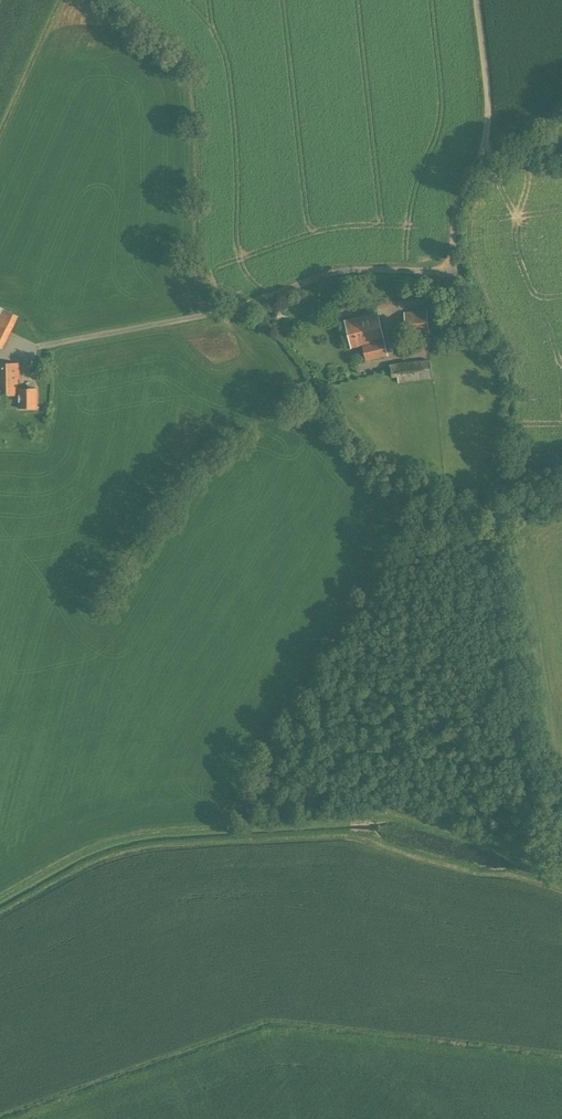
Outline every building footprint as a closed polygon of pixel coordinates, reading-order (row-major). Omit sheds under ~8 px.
[(19,316),(0,307),(0,348),(2,350),(19,316)] [(406,337),(429,334),(427,310),(404,311),(406,337)] [(365,360),(387,355),(377,313),(344,321),(351,348),(362,345),(365,360)] [(398,384),(432,380),(429,360),(390,365),(391,378),(397,378),(398,384)] [(36,408),(36,389),(19,389),(19,365),(0,365),(0,395),(19,395),(19,408),(36,408)]
